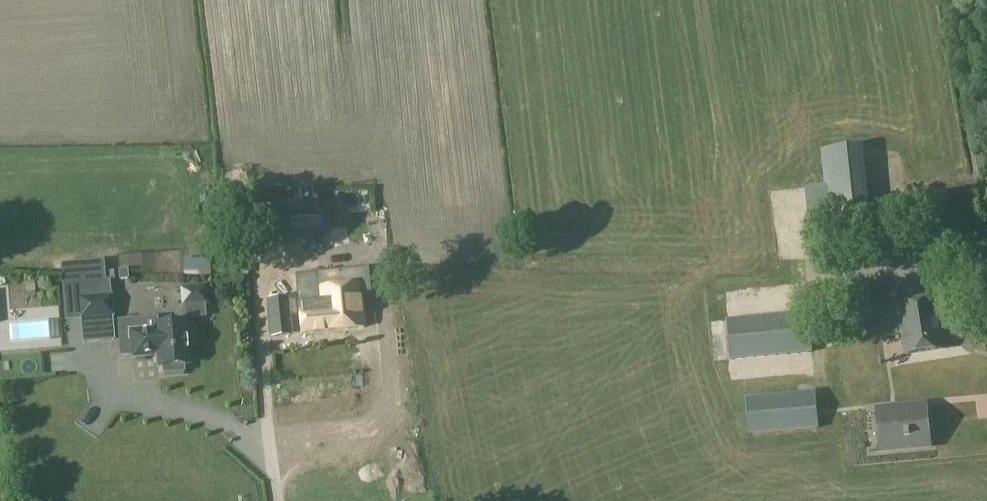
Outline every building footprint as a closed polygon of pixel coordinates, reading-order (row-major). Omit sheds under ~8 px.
[(318,203),(278,207),(280,239),(320,237),(318,203)] [(80,319),(112,316),(111,297),(109,281),(105,282),(103,261),(82,263),(84,283),(78,284),(80,319)] [(868,282),(836,287),(839,312),(871,308),(868,282)] [(373,299),(372,298),(389,296),(388,284),(371,285),(360,286),(360,288),(316,292),(318,312),(300,314),(301,334),(363,328),(361,300),(373,299)] [(184,308),(204,306),(208,306),(207,286),(179,288),(181,308),(184,308)] [(287,299),(268,301),(271,339),(291,337),(287,299)] [(903,336),(905,355),(945,350),(944,339),(942,327),(939,302),(899,307),(899,306),(882,308),(887,338),(903,336)] [(947,327),(942,327),(944,339),(965,336),(962,312),(945,314),(947,327)] [(807,313),(727,320),(730,360),(810,353),(807,313)] [(184,366),(188,365),(186,345),(194,344),(192,327),(185,327),(184,323),(154,326),(155,330),(130,333),(132,359),(148,358),(148,355),(157,354),(158,368),(162,367),(163,372),(184,370),(184,366)] [(746,399),(749,436),(817,430),(814,393),(746,399)] [(856,402),(850,426),(866,429),(871,406),(856,402)] [(878,411),(881,451),(929,446),(926,407),(878,411)]
